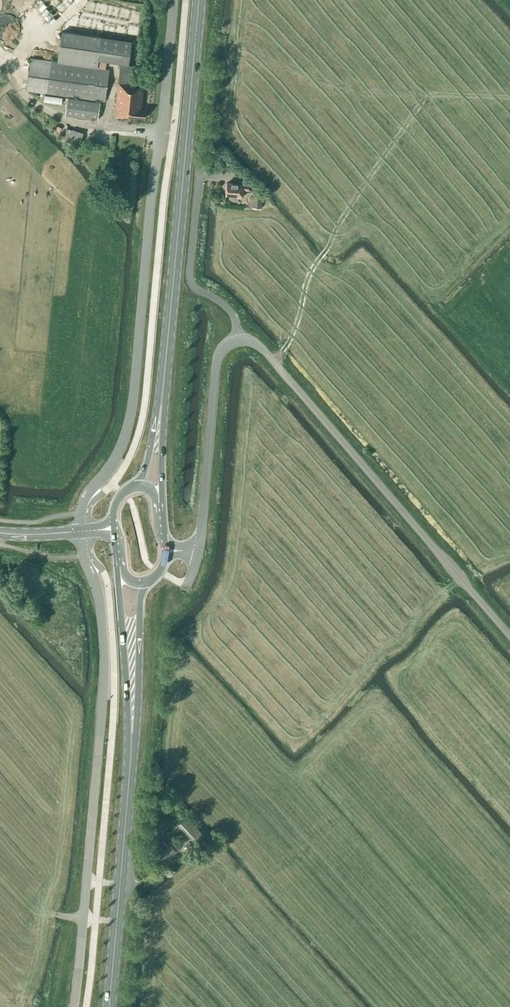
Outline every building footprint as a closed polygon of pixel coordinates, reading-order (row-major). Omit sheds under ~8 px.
[(129,63),(131,41),(62,31),(57,61),(97,67),(98,60),(129,63)] [(68,95),(101,100),(105,100),(109,70),(31,58),(26,89),(68,95)] [(144,118),(145,109),(141,108),(143,84),(118,82),(115,115),(144,118)] [(98,120),(101,100),(68,95),(65,116),(98,120)] [(81,142),(84,129),(70,125),(67,138),(81,142)] [(243,184),(226,183),(225,194),(234,195),(234,196),(243,197),(243,190),(250,190),(251,184),(244,184),(243,184)] [(261,208),(262,198),(253,197),(252,207),(261,208)] [(158,840),(160,832),(153,831),(151,839),(158,840)] [(167,845),(163,840),(153,848),(162,860),(162,859),(164,862),(177,851),(170,842),(167,845)]
